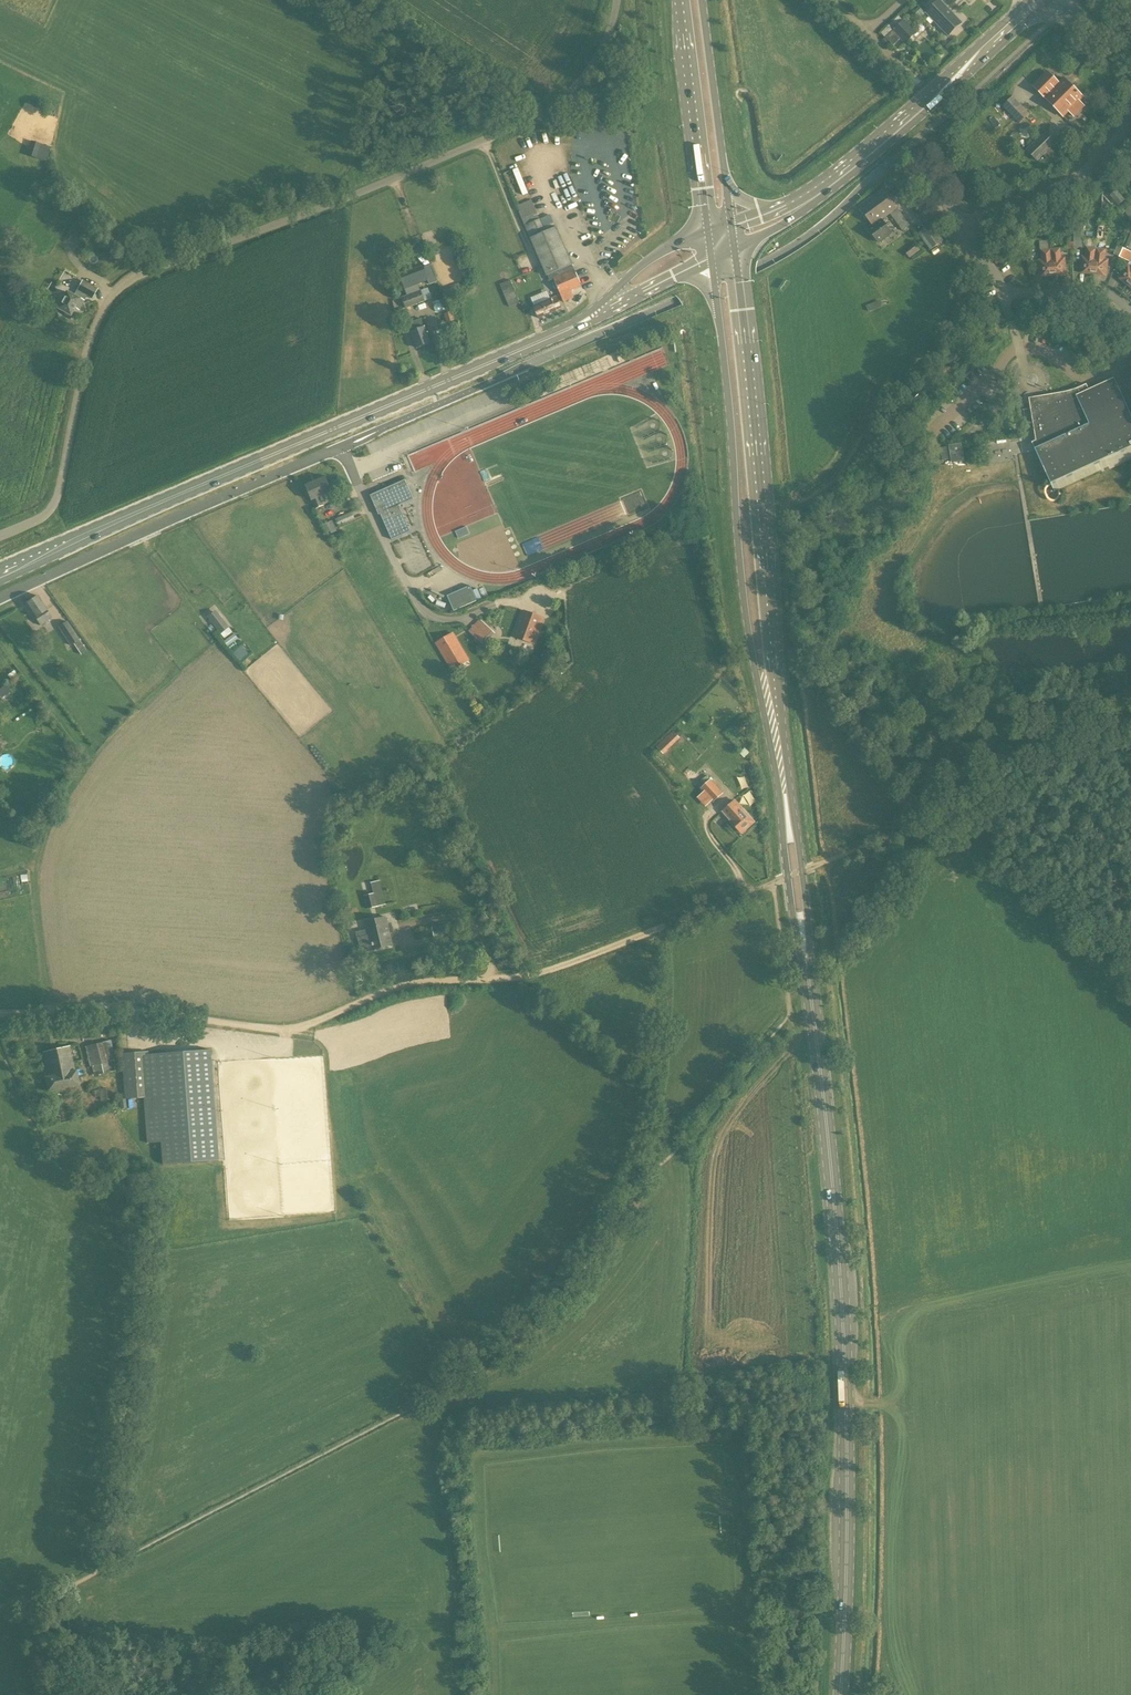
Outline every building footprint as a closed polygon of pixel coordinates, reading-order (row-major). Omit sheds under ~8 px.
[(948,36),(961,23),(938,0),(925,13),(948,36)] [(901,39),(905,44),(917,33),(905,19),(893,30),(894,31),(886,38),(893,46),(901,39)] [(1032,86),(1044,98),(1059,83),(1047,71),(1032,86)] [(1059,83),(1044,98),(1065,119),(1086,98),(1065,77),(1059,83)] [(1024,109),(1014,118),(1019,124),(1029,115),(1024,109)] [(1037,161),(1056,142),(1045,131),(1027,150),(1037,161)] [(41,145),(31,141),(26,155),(36,159),(41,145)] [(522,167),(515,169),(522,195),(529,193),(522,167)] [(902,231),(909,226),(898,210),(883,190),(859,208),(872,226),(868,229),(878,243),(891,233),(881,220),(890,214),(902,231)] [(1119,204),(1124,199),(1116,190),(1111,194),(1119,204)] [(927,228),(931,225),(938,220),(920,194),(910,202),(927,228)] [(1112,203),(1103,194),(1101,208),(1107,209),(1112,203)] [(90,225),(77,217),(68,233),(80,240),(90,225)] [(571,291),(581,287),(556,227),(545,232),(540,219),(525,225),(546,276),(547,275),(550,281),(553,279),(563,302),(574,298),(571,291)] [(931,225),(927,228),(918,234),(930,251),(943,241),(931,225)] [(1082,248),(1083,225),(1074,225),(1073,248),(1082,248)] [(1113,254),(1119,256),(1123,247),(1117,245),(1113,254)] [(1030,246),(1024,247),(1026,257),(1032,255),(1030,246)] [(1129,250),(1123,247),(1119,256),(1125,259),(1129,250)] [(1079,273),(1093,275),(1096,249),(1086,248),(1085,257),(1081,257),(1079,273)] [(1060,249),(1050,250),(1052,276),(1066,274),(1064,258),(1061,258),(1060,249)] [(1105,250),(1096,249),(1093,275),(1106,276),(1108,257),(1104,257),(1105,250)] [(1052,276),(1050,250),(1040,251),(1041,260),(1038,260),(1039,277),(1052,276)] [(1128,286),(1130,282),(1130,266),(1130,267),(1127,265),(1117,277),(1128,286)] [(429,281),(423,266),(399,274),(405,290),(429,281)] [(513,279),(502,284),(510,305),(521,300),(513,279)] [(91,298),(96,289),(84,282),(74,296),(66,292),(57,308),(70,316),(75,308),(78,310),(83,301),(86,296),(91,298)] [(405,309),(425,302),(421,290),(401,297),(405,309)] [(539,318),(562,309),(556,297),(534,306),(539,318)] [(882,306),(880,300),(866,306),(868,312),(882,306)] [(417,348),(431,343),(422,319),(411,323),(414,331),(411,332),(417,348)] [(1130,457),(1130,417),(1114,378),(1088,389),(1086,384),(1076,388),(1067,391),(1058,393),(1028,397),(1035,440),(1030,442),(1052,491),(1107,466),(1108,468),(1130,457)] [(948,445),(949,446),(940,448),(942,460),(950,459),(951,461),(961,459),(959,443),(948,445)] [(306,486),(312,500),(316,509),(323,506),(319,497),(331,492),(325,478),(306,486)] [(405,480),(381,490),(382,491),(371,496),(371,495),(370,495),(379,515),(379,514),(380,514),(392,540),(410,532),(399,506),(413,499),(405,480),(406,480),(405,480)] [(334,519),(337,526),(353,518),(350,512),(334,519)] [(471,603),(477,601),(470,586),(465,588),(471,603)] [(459,609),(471,603),(465,588),(452,594),(459,609)] [(447,596),(454,611),(459,609),(452,594),(447,596)] [(40,626),(51,618),(46,611),(47,610),(37,596),(25,604),(34,618),(35,618),(40,626)] [(533,644),(543,618),(523,611),(513,637),(533,644)] [(79,640),(67,621),(57,627),(70,646),(79,640)] [(215,629),(220,634),(228,628),(228,627),(224,622),(215,629)] [(495,633),(487,626),(476,638),(484,645),(495,633)] [(452,632),(435,643),(452,671),(469,660),(452,632)] [(241,661),(250,653),(243,645),(234,653),(241,661)] [(3,697),(13,690),(8,683),(0,689),(0,692),(3,697)] [(657,747),(663,753),(680,738),(673,731),(657,747)] [(712,802),(722,793),(710,780),(700,789),(712,802)] [(741,834),(753,822),(734,801),(722,811),(731,821),(731,822),(741,834)] [(377,907),(385,905),(382,892),(374,894),(364,896),(367,910),(377,907)] [(386,917),(365,922),(372,951),(397,945),(392,927),(388,928),(386,917)] [(435,942),(453,938),(449,923),(432,927),(435,942)] [(88,1044),(93,1075),(117,1071),(112,1040),(88,1044)] [(47,1092),(79,1085),(76,1070),(74,1070),(69,1047),(42,1053),(48,1076),(44,1077),(47,1092)] [(140,1053),(122,1054),(125,1099),(144,1097),(147,1143),(161,1142),(162,1164),(218,1160),(209,1050),(140,1055),(140,1053)] [(108,1090),(96,1088),(95,1095),(107,1097),(108,1090)] [(99,1097),(61,1105),(64,1118),(102,1110),(99,1097)]
